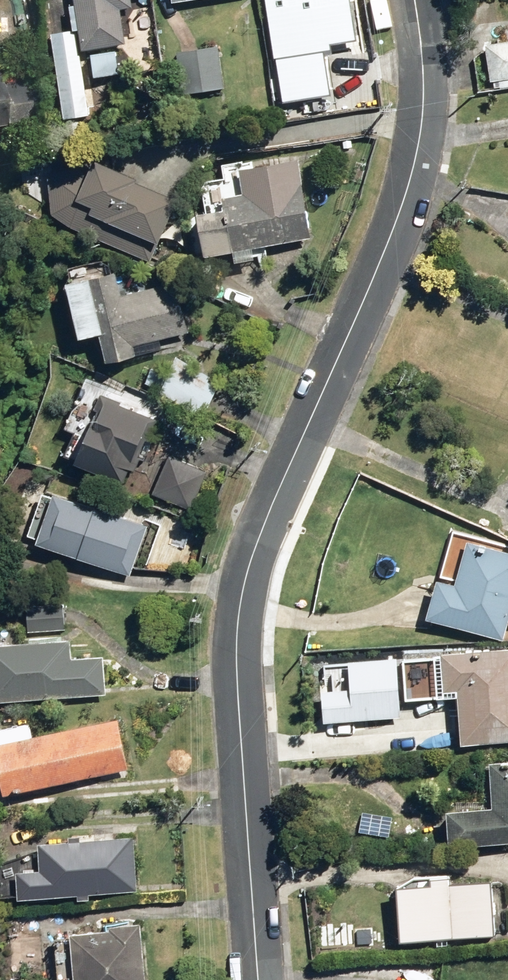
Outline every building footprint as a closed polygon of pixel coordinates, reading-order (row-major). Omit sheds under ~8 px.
[(74,52),(118,44),(112,10),(125,7),(124,0),(65,0),(74,52)] [(265,23),(346,10),(345,0),(262,0),(265,23)] [(340,24),(345,47),(368,41),(363,18),(340,24)] [(44,35),(56,120),(81,117),(70,31),(44,35)] [(496,89),(507,87),(507,41),(479,46),(485,83),(495,82),(496,89)] [(172,52),(178,95),(220,89),(214,46),(172,52)] [(82,57),(86,89),(112,86),(108,54),(82,57)] [(270,70),(275,107),(317,103),(313,65),(270,70)] [(32,120),(26,79),(0,83),(0,125),(32,120)] [(223,252),(225,264),(245,261),(243,249),(306,238),(292,161),(230,172),(234,195),(208,200),(210,211),(184,215),(191,258),(223,252)] [(63,227),(145,262),(171,201),(82,163),(42,175),(46,215),(63,227)] [(26,180),(30,184),(35,184),(39,180),(39,174),(35,171),(29,171),(26,175),(26,180)] [(88,336),(95,365),(156,350),(154,339),(185,332),(174,282),(111,297),(106,272),(51,286),(65,341),(88,336)] [(153,395),(199,417),(217,380),(171,358),(166,368),(152,361),(141,384),(155,390),(153,395)] [(114,484),(119,470),(128,473),(132,463),(128,462),(143,420),(110,407),(112,403),(90,395),(84,411),(86,412),(80,429),(75,427),(61,465),(114,484)] [(31,466),(45,471),(50,458),(36,453),(31,466)] [(148,494),(187,510),(202,473),(163,457),(148,494)] [(24,536),(126,572),(143,523),(42,487),(24,536)] [(498,641),(507,605),(507,554),(459,541),(447,588),(429,583),(419,619),(498,641)] [(20,602),(21,628),(59,627),(57,600),(20,602)] [(100,690),(98,651),(61,653),(60,633),(0,637),(0,696),(100,690)] [(454,748),(507,743),(507,650),(431,657),(435,694),(449,693),(454,748)] [(122,765),(112,714),(21,731),(19,718),(0,721),(0,788),(122,765)] [(440,851),(507,845),(507,764),(478,767),(482,810),(436,814),(440,851)] [(69,889),(69,896),(81,895),(81,890),(130,887),(127,832),(70,836),(70,830),(59,831),(59,836),(28,838),(29,863),(5,864),(7,893),(69,889)] [(384,890),(389,945),(488,937),(483,881),(443,884),(443,877),(418,878),(419,887),(384,890)] [(65,979),(139,979),(133,918),(100,921),(100,925),(60,929),(65,979)]
